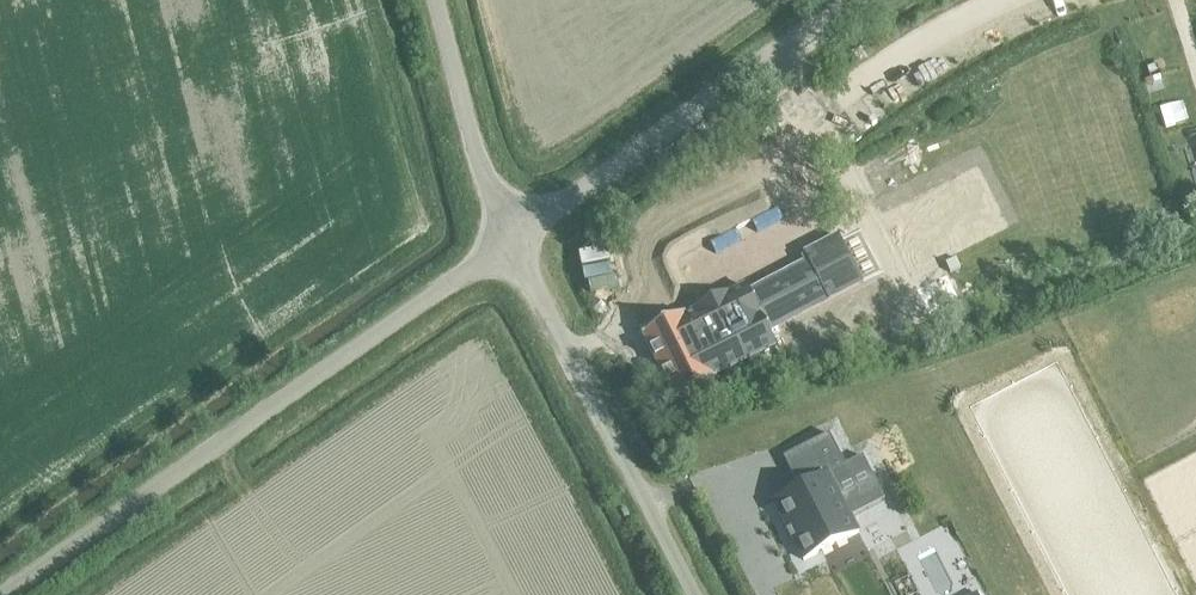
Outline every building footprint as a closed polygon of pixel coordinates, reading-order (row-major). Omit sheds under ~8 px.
[(774,201),(783,217),(825,196),(816,179),(774,201)] [(762,322),(738,334),(703,263),(764,232),(750,204),(646,256),(703,366),(836,300),(847,322),(871,311),(859,288),(863,286),(840,240),(800,260),(804,269),(749,296),(762,322)] [(773,502),(803,561),(858,532),(815,449),(787,463),(800,489),(773,502)]
